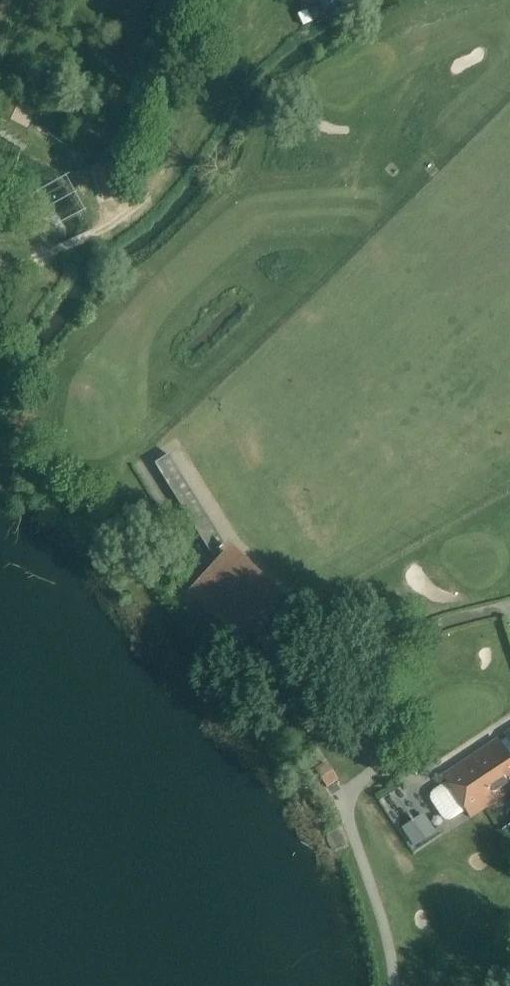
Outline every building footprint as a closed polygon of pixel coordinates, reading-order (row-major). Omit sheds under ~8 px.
[(318,4),(309,8),(315,20),(324,15),(318,4)] [(308,9),(299,13),(304,25),(313,21),(308,9)] [(104,163),(98,165),(100,173),(100,177),(116,174),(113,161),(104,163)] [(157,463),(220,561),(192,590),(253,649),(294,607),(232,545),(229,549),(170,454),(157,463)] [(467,810),(472,817),(509,792),(509,732),(507,734),(508,736),(501,741),(500,739),(445,776),(448,780),(433,789),(431,793),(431,797),(432,800),(443,817),(447,820),(450,820),(453,819),(467,810)]
